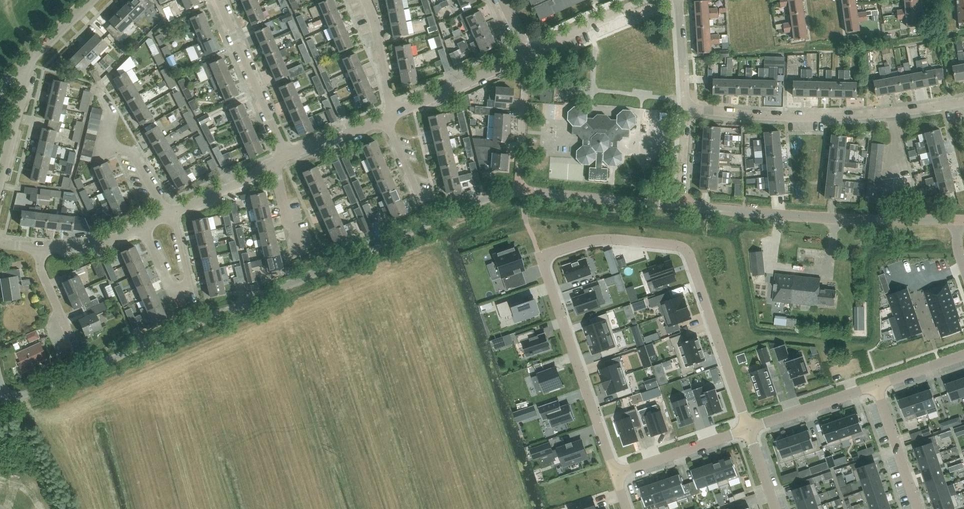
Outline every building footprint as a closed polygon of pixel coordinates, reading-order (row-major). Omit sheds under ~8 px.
[(126,0),(118,0),(112,7),(111,6),(105,12),(110,17),(126,0)] [(153,0),(129,0),(120,8),(132,20),(143,9),(145,11),(152,4),(155,4),(153,0)] [(197,0),(180,0),(184,9),(198,2),(197,0)] [(245,12),(258,7),(256,0),(241,0),(240,0),(245,12)] [(292,10),(304,5),(303,3),(301,2),(297,4),(295,1),(294,0),(288,0),(292,10)] [(323,16),(336,10),(332,0),(325,0),(317,3),(318,4),(315,6),(319,16),(322,14),(323,16)] [(438,3),(432,6),(435,14),(440,8),(448,5),(446,0),(445,0),(438,3)] [(530,4),(532,3),(534,6),(533,6),(539,19),(581,0),(529,0),(530,4)] [(696,14),(717,12),(717,8),(708,8),(708,0),(699,0),(695,0),(696,14)] [(780,2),(777,3),(777,6),(780,6),(789,5),(791,13),(803,11),(802,0),(792,0),(780,2)] [(897,10),(897,14),(919,12),(918,0),(909,0),(905,0),(906,9),(897,10)] [(431,12),(427,3),(422,5),(425,14),(431,12)] [(843,6),(845,19),(866,16),(878,15),(878,9),(871,10),(871,11),(866,11),(857,13),(856,4),(843,6)] [(386,8),(389,22),(404,19),(401,5),(386,8)] [(264,19),(258,7),(245,12),(251,25),(264,19)] [(121,31),(132,20),(120,8),(108,21),(110,23),(105,28),(116,40),(123,33),(121,31)] [(470,29),(484,22),(479,11),(474,13),(471,8),(458,14),(465,31),(470,29)] [(323,16),(328,27),(341,22),(336,10),(323,16)] [(792,22),(783,23),(783,27),(805,24),(803,11),(791,13),(792,22)] [(289,12),(279,16),(282,23),(292,19),(289,12)] [(696,14),(696,27),(709,26),(709,17),(718,16),(717,12),(696,14)] [(920,25),(919,12),(897,14),(896,14),(897,19),(906,18),(907,27),(920,25)] [(189,19),(194,31),(208,25),(203,13),(189,19)] [(295,17),(299,26),(305,23),(301,14),(295,17)] [(435,25),(432,15),(426,17),(429,27),(435,25)] [(867,20),(866,16),(845,19),(847,32),(859,30),(858,21),(867,20)] [(287,21),(291,30),(296,28),(292,19),(287,21)] [(389,22),(392,37),(407,34),(404,19),(389,22)] [(328,27),(333,39),(346,34),(341,22),(328,27)] [(484,22),(470,29),(475,40),(490,34),(484,22)] [(309,33),(305,23),(299,26),(303,35),(309,33)] [(807,38),(805,24),(783,27),(784,32),(793,30),(794,39),(807,38)] [(196,36),(198,42),(213,36),(208,25),(194,31),(183,35),(185,40),(196,36)] [(254,32),(259,44),(272,38),(267,26),(254,32)] [(696,27),(697,39),(719,38),(719,34),(710,35),(709,26),(696,27)] [(300,37),(296,28),(291,30),(295,40),(300,37)] [(461,33),(459,28),(451,32),(453,37),(461,33)] [(96,33),(86,42),(98,54),(107,45),(96,33)] [(154,36),(159,46),(165,43),(160,33),(154,36)] [(352,46),(346,34),(333,39),(338,52),(352,46)] [(490,34),(475,40),(480,52),(495,46),(490,34)] [(218,48),(213,36),(198,42),(193,45),(198,57),(218,48)] [(433,38),(436,47),(441,45),(438,36),(433,38)] [(719,38),(697,39),(698,53),(711,52),(710,43),(719,43),(722,43),(722,49),(728,48),(727,37),(721,38),(721,39),(719,39),(719,38)] [(259,44),(264,56),(277,50),(272,38),(259,44)] [(305,41),(309,50),(315,47),(311,38),(305,41)] [(458,48),(466,45),(464,40),(450,46),(448,42),(444,43),(448,52),(458,48)] [(86,42),(77,51),(89,63),(98,54),(86,42)] [(297,45),(301,54),(306,52),(302,43),(297,45)] [(394,47),(396,60),(411,57),(409,44),(394,47)] [(160,48),(165,57),(170,54),(166,45),(160,48)] [(458,48),(459,49),(448,53),(453,65),(461,61),(458,54),(461,53),(468,49),(466,45),(458,48)] [(319,57),(315,47),(309,50),(313,59),(319,57)] [(415,57),(434,52),(432,48),(414,53),(415,57)] [(434,62),(434,63),(446,59),(442,48),(437,50),(439,57),(431,60),(432,62),(434,62)] [(264,56),(269,68),(283,62),(277,50),(264,56)] [(77,51),(68,60),(80,72),(89,63),(77,51)] [(310,61),(306,52),(301,54),(305,64),(310,61)] [(163,62),(158,53),(152,56),(157,65),(163,62)] [(341,59),(347,71),(360,65),(355,53),(341,59)] [(107,54),(102,58),(109,65),(113,60),(107,54)] [(165,57),(170,67),(175,64),(170,54),(165,57)] [(786,54),(786,64),(795,64),(795,54),(786,54)] [(784,57),(765,56),(764,67),(784,68),(784,57)] [(396,60),(399,72),(419,68),(418,63),(413,64),(411,57),(396,60)] [(105,69),(109,65),(102,58),(98,63),(105,69)] [(207,79),(209,78),(227,70),(222,58),(216,60),(215,58),(201,64),(207,79)] [(446,59),(434,63),(435,66),(441,64),(444,72),(450,70),(446,59)] [(914,88),(926,86),(921,59),(915,60),(918,72),(911,74),(914,88)] [(935,69),(928,70),(926,59),(921,59),(926,86),(938,83),(937,80),(944,78),(942,67),(935,69)] [(286,70),(283,62),(269,68),(275,80),(287,75),(289,78),(304,72),(300,64),(286,70)] [(963,79),(963,64),(952,66),(955,80),(963,79)] [(347,71),(352,83),(365,77),(360,65),(347,71)] [(876,95),(889,93),(886,78),(885,75),(884,66),(879,67),(881,79),(874,81),(876,95)] [(160,70),(165,81),(171,78),(165,67),(160,70)] [(713,93),(726,93),(726,79),(726,75),(727,67),(726,67),(721,67),(721,79),(713,78),(713,93)] [(746,79),(739,79),(738,94),(751,94),(751,79),(752,79),(752,67),(746,67),(746,79)] [(751,94),(763,94),(764,68),(759,67),(758,80),(752,79),(751,79),(751,94)] [(101,79),(94,68),(89,71),(95,82),(101,79)] [(416,82),(414,70),(419,69),(419,68),(399,72),(401,85),(416,82)] [(764,68),(763,94),(776,95),(776,80),(769,80),(769,68),(764,68)] [(793,81),(793,95),(806,96),(807,69),(801,68),(801,81),(793,81)] [(807,69),(806,96),(818,96),(819,81),(812,81),(812,69),(807,69)] [(214,90),(219,88),(232,82),(227,70),(209,78),(214,90)] [(319,73),(323,82),(329,79),(325,70),(319,73)] [(844,82),(843,97),(856,97),(856,82),(849,82),(849,70),(844,70),(844,78),(844,82)] [(117,77),(112,79),(120,92),(132,84),(125,72),(117,77)] [(901,90),(914,88),(911,74),(905,75),(898,76),(901,90)] [(311,77),(314,86),(320,83),(316,75),(311,77)] [(889,93),(901,90),(898,76),(891,77),(886,78),(889,93)] [(352,83),(357,95),(370,89),(365,77),(352,83)] [(165,81),(169,89),(175,86),(171,78),(165,81)] [(177,81),(181,90),(187,88),(183,79),(177,81)] [(333,89),(329,79),(323,82),(327,91),(333,89)] [(726,93),(738,94),(739,79),(726,79),(726,93)] [(52,80),(49,94),(63,97),(66,83),(52,80)] [(826,81),(819,81),(818,96),(831,96),(831,82),(826,81)] [(237,94),(232,82),(219,88),(224,100),(237,94)] [(278,87),(283,99),(296,94),(291,82),(278,87)] [(831,96),(843,97),(844,82),(832,82),(831,82),(831,96)] [(324,93),(320,83),(314,86),(319,95),(324,93)] [(132,84),(120,92),(127,104),(139,96),(132,84)] [(474,106),(502,108),(505,108),(505,102),(510,102),(511,88),(489,87),(488,99),(486,99),(486,106),(474,106)] [(181,90),(186,99),(192,96),(187,88),(181,90)] [(370,89),(357,95),(353,97),(354,99),(355,102),(359,100),(362,107),(375,101),(371,91),(370,89)] [(83,90),(80,101),(86,103),(89,91),(83,90)] [(213,92),(216,100),(222,98),(219,90),(213,92)] [(550,91),(540,90),(539,100),(550,101),(550,91)] [(182,100),(177,91),(172,94),(176,103),(182,100)] [(49,94),(46,108),(65,113),(67,105),(62,104),(63,97),(49,94)] [(283,99),(288,111),(301,106),(296,94),(283,99)] [(329,96),(334,108),(340,105),(335,94),(329,96)] [(139,96),(127,104),(134,116),(147,109),(139,96)] [(321,101),(325,110),(330,107),(327,98),(321,101)] [(187,102),(192,111),(197,108),(193,99),(187,102)] [(84,112),(86,103),(80,101),(78,110),(84,112)] [(228,109),(233,121),(247,116),(241,103),(228,109)] [(334,108),(339,118),(344,115),(340,105),(334,108)] [(288,111),(293,123),(307,117),(301,106),(288,111)] [(493,115),(492,127),(508,128),(509,114),(501,114),(502,108),(474,106),(473,113),(493,115)] [(579,134),(582,137),(581,144),(575,149),(575,158),(580,164),(588,164),(594,159),(594,168),(588,167),(587,179),(606,180),(607,168),(601,168),(601,159),(607,165),(615,166),(621,161),(621,153),(616,147),(617,139),(620,136),(628,137),(629,129),(634,123),(635,115),(630,109),(621,109),(615,114),(615,119),(609,119),(605,115),(596,114),(592,118),(586,118),(586,113),(581,106),(573,106),(566,111),(566,119),(571,125),(571,133),(579,134)] [(330,107),(325,110),(330,122),(336,120),(330,107)] [(48,119),(47,124),(59,127),(61,122),(58,121),(59,113),(64,114),(65,113),(46,108),(43,118),(48,119)] [(147,109),(134,116),(139,124),(141,123),(143,127),(155,122),(152,117),(147,109)] [(182,114),(187,123),(192,120),(188,111),(182,114)] [(462,112),(456,113),(458,120),(458,123),(464,121),(462,112)] [(659,120),(669,121),(669,113),(660,112),(659,120)] [(207,113),(197,119),(200,125),(210,119),(207,113)] [(442,113),(427,117),(430,130),(445,127),(442,113)] [(311,115),(307,117),(293,123),(299,135),(312,130),(317,128),(311,115)] [(233,121),(239,133),(252,128),(247,116),(233,121)] [(76,120),(73,130),(80,132),(82,122),(76,120)] [(181,133),(189,128),(191,132),(197,129),(192,120),(187,123),(178,128),(181,133)] [(453,124),(449,125),(449,126),(450,128),(459,126),(461,133),(467,131),(464,122),(464,121),(458,123),(453,124)] [(199,125),(204,134),(209,132),(205,123),(199,125)] [(41,128),(38,140),(52,144),(55,131),(58,132),(59,127),(47,124),(46,129),(41,128)] [(144,133),(151,144),(163,137),(157,125),(144,133)] [(704,125),(703,138),(720,139),(721,126),(704,125)] [(445,127),(430,130),(433,143),(448,140),(445,127)] [(471,138),(473,146),(492,147),(499,147),(499,142),(507,142),(508,128),(492,127),(491,139),(471,138)] [(239,133),(244,145),(257,139),(252,128),(239,133)] [(925,132),(927,139),(922,140),(923,141),(915,143),(916,148),(942,141),(939,129),(925,132)] [(77,142),(80,132),(73,130),(71,140),(77,142)] [(764,132),(765,139),(753,140),(753,145),(780,143),(779,130),(764,132)] [(204,134),(208,143),(214,140),(209,132),(204,134)] [(832,134),(830,147),(845,148),(846,136),(832,134)] [(194,137),(198,147),(204,143),(199,135),(194,137)] [(151,144),(158,155),(170,148),(163,137),(151,144)] [(468,137),(462,138),(464,148),(470,146),(468,137)] [(703,138),(702,151),(719,152),(720,139),(703,138)] [(262,152),(257,139),(244,145),(249,157),(262,152)] [(38,140),(35,154),(49,157),(54,158),(57,145),(52,144),(38,140)] [(374,140),(360,146),(366,158),(379,152),(374,140)] [(448,140),(433,143),(436,155),(451,151),(448,140)] [(921,160),(931,157),(945,153),(942,141),(916,148),(918,153),(919,153),(921,160)] [(209,153),(204,143),(198,147),(203,156),(209,153)] [(766,150),(767,157),(781,155),(780,143),(753,145),(754,151),(766,150)] [(158,155),(164,167),(177,159),(173,153),(178,150),(175,146),(170,149),(170,148),(158,155)] [(211,149),(216,157),(221,155),(217,146),(211,149)] [(470,146),(464,148),(465,150),(467,158),(473,156),(471,148),(470,146)] [(477,159),(491,160),(492,147),(473,146),(477,159)] [(503,148),(499,147),(492,147),(491,160),(491,168),(505,169),(506,154),(502,154),(503,148)] [(830,147),(829,159),(844,161),(845,148),(830,147)] [(69,151),(68,155),(64,154),(59,159),(67,161),(73,162),(75,152),(69,151)] [(451,151),(436,155),(437,157),(439,167),(454,163),(451,153),(451,151)] [(702,151),(702,163),(718,164),(719,157),(725,158),(729,158),(731,158),(732,153),(719,152),(702,151)] [(226,163),(224,159),(230,156),(228,152),(221,155),(216,157),(220,166),(226,163)] [(379,152),(366,158),(371,170),(385,164),(379,152)] [(731,158),(731,161),(741,162),(742,154),(732,153),(731,158)] [(931,157),(921,160),(919,160),(921,166),(933,163),(934,169),(949,165),(945,153),(931,157)] [(48,164),(49,157),(35,154),(32,167),(46,170),(52,171),(53,165),(48,164)] [(80,154),(79,159),(90,162),(91,156),(80,154)] [(767,163),(768,169),(782,168),(781,155),(767,157),(754,158),(755,164),(763,163),(763,164),(767,163)] [(341,158),(345,168),(350,165),(346,156),(341,158)] [(364,157),(358,159),(363,170),(369,167),(364,157)] [(206,161),(210,170),(216,167),(211,158),(206,161)] [(164,167),(171,178),(183,171),(177,159),(164,167)] [(829,159),(828,172),(841,173),(842,173),(843,167),(845,167),(847,167),(847,166),(848,161),(844,161),(829,159)] [(332,162),(335,170),(341,167),(338,160),(332,162)] [(73,162),(67,161),(65,166),(64,171),(70,172),(73,162)] [(474,161),(468,163),(470,173),(476,171),(474,161)] [(106,162),(93,168),(98,179),(111,173),(106,162)] [(454,163),(439,167),(440,170),(442,179),(457,176),(454,166),(454,163)] [(702,163),(701,175),(718,176),(718,164),(702,163)] [(385,164),(371,170),(376,182),(390,176),(385,164)] [(354,174),(350,165),(345,168),(349,177),(354,174)] [(934,169),(936,176),(924,179),(926,184),(952,177),(949,165),(934,169)] [(302,172),(307,184),(321,178),(315,166),(302,172)] [(46,170),(32,167),(29,179),(43,182),(46,170)] [(346,178),(341,167),(335,170),(340,181),(346,178)] [(190,182),(186,175),(191,172),(188,168),(183,171),(171,178),(178,189),(190,182)] [(768,169),(768,176),(756,178),(757,183),(784,180),(782,168),(768,169)] [(457,176),(442,179),(443,183),(445,192),(452,190),(453,193),(455,195),(459,194),(460,191),(459,189),(460,189),(458,182),(472,178),(473,186),(479,185),(477,175),(476,171),(470,173),(457,176)] [(828,172),(826,184),(853,187),(854,181),(846,181),(842,181),(842,173),(841,173),(828,172)] [(111,173),(98,179),(103,191),(116,185),(111,173)] [(718,176),(701,175),(700,188),(717,189),(717,182),(730,183),(730,177),(722,177),(718,177),(718,176)] [(67,188),(69,178),(63,176),(60,186),(67,188)] [(390,176),(376,182),(381,194),(395,188),(390,176)] [(73,180),(77,189),(83,186),(79,177),(73,180)] [(955,190),(952,177),(926,184),(927,190),(939,187),(941,193),(955,190)] [(326,190),(321,178),(307,184),(312,196),(326,190)] [(351,182),(355,191),(361,189),(357,179),(351,182)] [(785,193),(784,180),(757,183),(757,189),(769,188),(770,194),(785,193)] [(342,186),(346,195),(352,193),(348,183),(342,186)] [(844,199),(845,192),(853,193),(853,187),(826,184),(825,197),(844,199)] [(866,196),(877,197),(879,185),(867,184),(866,196)] [(106,198),(99,202),(101,206),(109,203),(122,197),(116,185),(103,191),(106,198)] [(23,193),(30,194),(29,200),(35,201),(36,195),(37,188),(24,187),(23,193)] [(905,187),(893,188),(893,200),(898,200),(900,200),(900,199),(905,199),(905,187)] [(36,195),(35,205),(48,206),(49,196),(50,190),(40,188),(39,195),(36,195)] [(395,188),(381,194),(386,205),(400,199),(395,188)] [(78,191),(82,200),(88,198),(84,189),(78,191)] [(365,198),(361,189),(355,191),(359,200),(365,198)] [(326,190),(312,196),(317,208),(331,201),(326,190)] [(249,195),(252,207),(267,204),(264,192),(249,195)] [(356,202),(352,193),(346,195),(350,204),(356,202)] [(109,203),(101,206),(103,212),(111,208),(114,216),(127,210),(122,197),(109,203)] [(92,208),(88,198),(82,200),(87,210),(92,208)] [(386,205),(380,208),(387,222),(393,220),(392,217),(405,211),(400,199),(386,205)] [(333,206),(331,201),(317,208),(323,220),(337,214),(343,211),(340,203),(333,206)] [(229,203),(231,213),(237,211),(235,202),(229,203)] [(361,205),(365,214),(371,212),(367,203),(361,205)] [(252,207),(255,220),(270,216),(267,204),(252,207)] [(21,210),(19,225),(32,226),(34,207),(29,206),(28,211),(21,210)] [(34,207),(32,226),(45,228),(47,213),(39,212),(40,207),(35,206),(34,207)] [(60,215),(58,229),(72,231),(72,229),(85,230),(82,217),(73,216),(66,215),(67,207),(61,207),(60,215)] [(353,210),(356,218),(362,215),(358,207),(353,210)] [(239,221),(237,211),(231,213),(233,223),(239,221)] [(375,221),(371,212),(365,214),(369,224),(375,221)] [(47,213),(45,228),(58,229),(60,215),(47,213)] [(89,215),(93,225),(99,222),(95,213),(89,215)] [(342,225),(337,214),(323,220),(328,231),(342,225)] [(222,217),(224,226),(230,224),(228,215),(222,217)] [(363,232),(368,230),(362,215),(356,218),(363,232)] [(255,220),(258,233),(273,229),(270,216),(255,220)] [(206,217),(192,221),(195,234),(209,230),(206,217)] [(344,231),(352,227),(349,221),(342,225),(328,231),(333,243),(339,241),(342,247),(350,243),(347,237),(344,231)] [(230,224),(224,226),(227,236),(233,235),(230,224)] [(235,228),(237,238),(243,236),(241,227),(235,228)] [(258,233),(251,235),(253,240),(259,239),(261,245),(276,242),(273,229),(258,233)] [(209,230),(195,234),(197,246),(212,243),(209,230)] [(245,246),(243,236),(237,238),(239,248),(245,246)] [(228,242),(230,251),(236,250),(234,240),(228,242)] [(261,245),(264,258),(279,255),(276,242),(261,245)] [(212,243),(197,246),(200,258),(215,255),(212,243)] [(120,252),(125,264),(139,258),(134,246),(120,252)] [(521,271),(523,270),(515,248),(493,255),(501,278),(503,277),(506,284),(520,280),(517,272),(521,271)] [(236,250),(230,251),(232,261),(238,260),(236,250)] [(243,263),(249,261),(247,252),(241,253),(243,263)] [(753,270),(763,269),(762,252),(751,253),(753,270)] [(215,255),(200,258),(203,271),(218,267),(215,255)] [(249,261),(243,263),(247,282),(256,280),(253,271),(251,272),(250,267),(265,264),(267,271),(282,267),(279,255),(264,258),(249,261)] [(94,258),(88,261),(92,268),(98,265),(94,258)] [(125,264),(131,276),(144,270),(139,258),(125,264)] [(586,258),(563,266),(569,282),(591,275),(586,258)] [(103,263),(107,273),(113,270),(109,261),(103,263)] [(653,281),(647,283),(651,293),(668,288),(666,283),(676,280),(674,274),(676,273),(672,262),(649,269),(653,281)] [(234,267),(236,276),(242,275),(240,265),(234,267)] [(61,282),(67,295),(83,288),(78,275),(82,274),(85,272),(82,266),(79,268),(68,273),(71,278),(61,282)] [(218,267),(203,271),(206,283),(221,280),(228,278),(225,266),(218,267)] [(3,300),(19,297),(16,281),(21,280),(19,269),(5,271),(6,278),(0,279),(0,280),(3,300)] [(111,281),(117,279),(113,270),(107,273),(111,281)] [(131,276),(136,288),(150,282),(144,270),(131,276)] [(772,301),(791,303),(794,276),(775,274),(772,301)] [(242,275),(236,276),(232,277),(234,283),(244,281),(242,275)] [(834,306),(835,292),(818,289),(819,280),(794,276),(791,303),(817,306),(817,304),(834,306)] [(221,280),(206,283),(209,296),(224,293),(221,280)] [(136,288),(141,299),(155,293),(150,282),(136,288)] [(113,287),(117,296),(123,293),(119,284),(113,287)] [(924,292),(928,303),(951,295),(947,284),(924,292)] [(586,296),(575,300),(579,313),(606,304),(599,285),(584,290),(586,296)] [(83,304),(85,309),(99,303),(98,303),(96,298),(89,301),(83,288),(67,295),(73,308),(83,304)] [(906,289),(887,296),(891,306),(910,300),(906,289)] [(127,302),(123,293),(117,296),(121,305),(127,302)] [(141,314),(146,311),(160,305),(155,293),(141,299),(144,306),(139,309),(141,314)] [(668,293),(648,299),(651,308),(659,305),(662,316),(665,316),(664,315),(687,307),(683,296),(682,294),(670,300),(668,293)] [(928,303),(932,315),(955,307),(951,295),(928,303)] [(538,314),(534,304),(535,304),(533,299),(529,301),(522,304),(519,297),(496,305),(500,318),(513,314),(515,322),(538,314)] [(914,310),(910,300),(891,306),(895,317),(914,310)] [(104,301),(98,303),(99,303),(85,309),(88,315),(78,319),(85,335),(101,327),(95,315),(107,309),(104,301)] [(146,311),(152,323),(165,317),(160,305),(146,311)] [(865,330),(864,306),(854,306),(854,330),(865,330)] [(668,325),(665,326),(667,334),(680,330),(678,323),(691,319),(687,307),(664,315),(665,316),(668,325)] [(932,315),(936,327),(938,326),(957,320),(959,319),(955,307),(932,315)] [(124,310),(128,319),(134,317),(134,316),(130,308),(124,310)] [(917,321),(914,310),(895,317),(890,318),(893,329),(917,321)] [(138,326),(136,321),(141,319),(139,314),(134,316),(134,317),(128,319),(132,328),(138,326)] [(592,325),(584,328),(585,330),(584,330),(585,335),(586,334),(589,341),(613,333),(607,314),(590,319),(592,325)] [(771,315),(771,323),(784,323),(784,315),(771,315)] [(957,320),(938,326),(942,337),(961,330),(957,320)] [(921,332),(917,321),(893,329),(897,340),(921,332)] [(534,330),(516,336),(519,343),(522,342),(527,356),(528,357),(532,356),(534,355),(550,349),(545,334),(536,337),(534,330)] [(39,338),(36,331),(26,335),(29,342),(39,338)] [(613,333),(589,341),(591,348),(590,348),(591,353),(593,352),(593,354),(601,351),(603,357),(620,351),(613,333)] [(510,335),(501,338),(504,347),(514,344),(511,335),(510,335)] [(682,335),(670,339),(673,347),(674,347),(678,357),(701,349),(697,338),(685,342),(682,335)] [(16,354),(20,362),(17,363),(22,373),(35,367),(33,364),(46,358),(39,343),(16,354)] [(774,349),(779,362),(785,360),(786,362),(788,368),(787,368),(789,373),(791,379),(793,379),(795,387),(806,383),(804,375),(809,374),(803,357),(792,360),(789,358),(790,358),(785,345),(774,349)] [(758,351),(762,364),(770,361),(765,348),(758,351)] [(701,349),(678,357),(681,368),(680,368),(683,375),(695,371),(693,365),(705,360),(701,349)] [(607,368),(599,370),(601,375),(600,375),(603,383),(626,375),(620,357),(606,361),(607,365),(607,368)] [(556,383),(550,368),(530,376),(536,391),(556,383)] [(751,374),(760,399),(775,394),(766,369),(751,374)] [(626,375),(603,383),(606,391),(606,390),(608,395),(615,393),(617,394),(619,398),(633,393),(626,375)] [(962,398),(963,397),(963,378),(957,380),(956,381),(962,398)] [(945,385),(951,402),(957,400),(962,398),(956,381),(945,385)] [(703,387),(692,390),(695,399),(698,407),(705,405),(709,416),(708,416),(709,416),(723,411),(722,408),(724,407),(721,399),(719,399),(715,389),(716,389),(705,392),(703,387)] [(688,402),(695,399),(692,390),(692,389),(685,391),(688,402)] [(926,409),(927,414),(938,410),(930,389),(928,390),(920,393),(926,409)] [(909,397),(917,418),(927,414),(926,409),(920,393),(909,396),(909,397)] [(898,400),(906,422),(917,418),(909,397),(909,396),(898,400)] [(680,426),(693,422),(686,399),(672,404),(680,426)] [(557,402),(538,408),(543,420),(548,419),(552,428),(574,420),(569,405),(561,407),(560,407),(558,407),(557,402)] [(647,408),(638,411),(643,426),(649,424),(653,435),(666,431),(660,412),(657,404),(647,408)] [(617,424),(615,424),(619,435),(621,434),(624,445),(637,440),(634,429),(641,427),(636,412),(635,409),(623,413),(625,419),(617,422),(617,424)] [(848,426),(853,438),(865,434),(857,414),(849,416),(846,418),(848,426)] [(834,422),(841,442),(846,441),(853,438),(848,426),(846,418),(839,420),(834,422)] [(824,430),(829,446),(836,444),(841,442),(834,422),(831,423),(823,425),(824,430)] [(954,429),(957,437),(963,434),(963,426),(954,429)] [(797,434),(805,456),(815,452),(821,450),(818,440),(815,441),(813,442),(809,430),(797,434)] [(923,437),(921,431),(910,435),(912,440),(923,437)] [(788,438),(795,459),(805,456),(797,434),(787,437),(788,438)] [(940,452),(934,436),(919,441),(921,447),(915,449),(919,460),(940,453),(940,452)] [(782,464),(795,459),(788,438),(787,437),(780,440),(776,441),(777,443),(778,446),(775,447),(778,457),(781,464),(782,464)] [(582,441),(558,449),(564,466),(587,458),(582,441)] [(550,443),(531,450),(534,459),(553,453),(550,443)] [(865,449),(857,452),(859,458),(867,456),(865,449)] [(940,453),(919,460),(922,471),(944,463),(940,453)] [(826,458),(829,469),(836,466),(832,456),(826,458)] [(732,457),(721,460),(729,483),(730,483),(729,481),(739,478),(732,457)] [(810,473),(827,466),(823,458),(807,465),(810,473)] [(721,460),(711,464),(719,487),(729,483),(721,460)] [(861,461),(851,465),(857,481),(878,474),(874,463),(863,467),(861,461)] [(944,463),(922,471),(926,481),(943,476),(939,465),(944,464),(944,463)] [(711,464),(701,467),(708,486),(717,482),(719,487),(711,464)] [(701,467),(691,471),(695,481),(689,483),(693,495),(700,493),(698,489),(708,486),(701,467)] [(826,481),(833,478),(831,472),(823,475),(826,481)] [(878,474),(857,481),(857,482),(861,480),(865,490),(860,492),(882,485),(878,474)] [(680,475),(670,478),(678,501),(688,498),(688,497),(693,495),(689,483),(684,485),(680,475)] [(837,477),(840,487),(846,485),(843,475),(837,477)] [(943,476),(926,481),(930,492),(946,486),(943,476)] [(670,478),(660,481),(668,505),(678,501),(670,478)] [(793,491),(797,502),(818,495),(812,478),(801,482),(803,487),(793,491)] [(660,481),(649,485),(657,508),(667,505),(668,505),(660,481)] [(649,485),(639,488),(646,508),(654,508),(657,508),(649,485)] [(840,487),(843,495),(848,493),(846,485),(840,487)] [(882,485),(860,492),(864,503),(885,495),(882,485)] [(946,486),(930,492),(933,503),(955,495),(954,495),(950,496),(946,486)] [(745,491),(733,495),(734,496),(735,501),(747,497),(745,491)] [(818,495),(797,502),(799,508),(810,508),(822,505),(817,506),(814,496),(818,495)] [(885,495),(864,503),(864,504),(869,502),(871,508),(880,508),(889,506),(885,495)] [(933,503),(935,508),(950,508),(958,506),(955,495),(933,503)] [(576,506),(577,508),(595,508),(592,500),(576,506)]
